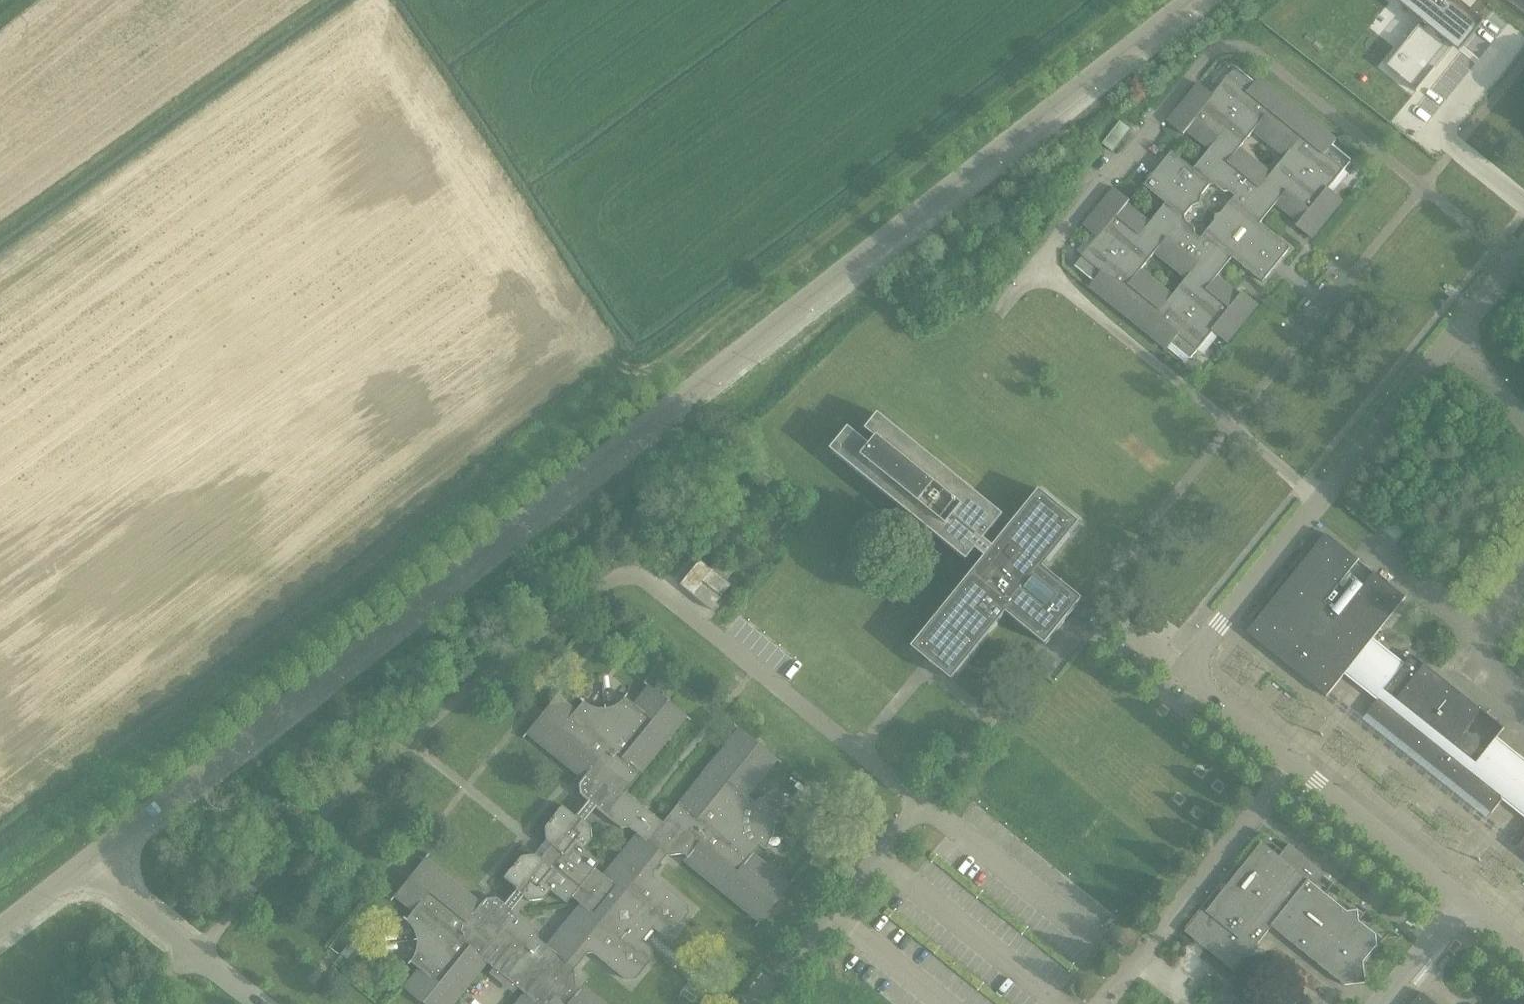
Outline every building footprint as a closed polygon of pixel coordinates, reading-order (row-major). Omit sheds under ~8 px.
[(1458,0),(1395,0),(1422,22),(1386,67),(1417,92),(1453,48),(1460,53),(1485,22),(1483,20),(1458,0)] [(1523,14),(1523,0),(1506,0),(1523,14)] [(1260,79),(1256,84),(1237,69),(1230,77),(1215,96),(1201,85),(1170,123),(1185,135),(1188,131),(1211,150),(1195,170),(1173,152),(1145,186),(1167,204),(1151,224),(1128,206),(1131,201),(1116,189),(1085,227),(1099,239),(1084,257),(1077,266),(1096,281),(1091,287),(1169,349),(1173,345),(1191,360),(1214,332),(1227,343),(1259,305),(1244,293),(1240,297),(1217,278),(1234,258),(1264,283),(1291,249),(1261,224),(1278,204),(1301,222),(1297,227),(1312,239),(1343,201),(1329,189),(1345,171),(1351,162),(1333,147),(1337,142),(1295,107),(1266,142),(1286,158),(1273,174),(1258,162),(1233,193),(1237,197),(1224,212),(1216,215),(1216,221),(1202,239),(1197,234),(1171,268),(1186,281),(1174,296),(1142,270),(1155,254),(1170,268),(1197,234),(1196,234),(1195,229),(1186,221),(1185,216),(1194,206),(1202,203),(1202,196),(1210,186),(1216,185),(1225,192),(1230,191),(1232,193),(1258,161),(1241,148),(1253,132),(1266,142),(1295,107),(1260,79)] [(1104,145),(1114,153),(1132,130),(1122,123),(1104,145)] [(891,424),(880,415),(867,430),(878,439),(891,424)] [(1005,516),(891,424),(878,439),(873,446),(851,428),(832,451),(969,562),(977,551),(987,558),(913,648),(953,681),(1008,614),(1043,642),(1047,646),(1084,600),(1045,568),(1081,523),(1041,491),(995,547),(986,540),(1005,516)] [(1404,536),(1408,530),(1393,517),(1382,530),(1398,543),(1404,536)] [(1327,535),(1326,535),(1326,538),(1252,631),(1251,632),(1248,633),(1248,634),(1251,633),(1328,695),(1327,697),(1328,697),(1347,673),(1380,699),(1367,714),(1368,715),(1369,714),(1492,813),(1493,814),(1505,798),(1523,813),(1523,762),(1497,740),(1506,729),(1414,656),(1405,667),(1372,641),(1407,598),(1406,598),(1404,599),(1375,576),(1377,574),(1376,573),(1341,617),(1326,604),(1360,561),(1359,560),(1358,562),(1327,538),(1327,535)] [(710,610),(729,585),(699,561),(679,586),(710,610)] [(610,637),(603,632),(596,640),(603,646),(610,637)] [(505,905),(498,900),(491,901),(488,904),(488,905),(484,902),(482,905),(481,904),(480,906),(476,903),(462,892),(464,890),(443,874),(442,875),(424,860),(416,870),(408,880),(396,895),(415,910),(407,920),(404,918),(403,919),(405,920),(407,922),(412,927),(415,931),(416,936),(417,940),(391,943),(391,944),(417,941),(417,945),(417,950),(415,954),(414,956),(410,962),(409,964),(408,964),(409,965),(411,963),(421,971),(406,990),(420,1001),(423,1003),(451,1003),(455,999),(457,1000),(473,980),(472,979),(485,962),(518,988),(527,995),(519,1003),(604,1003),(601,1002),(600,1003),(581,988),(579,990),(576,987),(575,974),(574,970),(587,954),(594,954),(624,979),(638,977),(651,962),(649,948),(642,942),(644,941),(646,942),(654,932),(652,930),(653,928),(660,934),(674,933),(687,917),(685,904),(655,879),(654,879),(654,872),(667,856),(671,856),(683,855),(684,855),(687,857),(685,859),(704,874),(703,876),(723,892),(724,891),(761,921),(771,909),(780,898),(789,887),(752,856),(760,847),(762,848),(766,850),(767,849),(769,843),(772,839),(774,834),(775,829),(775,824),(783,823),(783,822),(775,823),(773,818),(771,813),(769,809),(765,805),(762,800),(761,798),(758,801),(755,803),(745,795),(776,758),(763,747),(754,740),(741,730),(711,767),(710,766),(693,786),(695,788),(681,805),(679,803),(663,823),(646,810),(641,805),(625,793),(642,773),(640,771),(654,754),(655,755),(671,735),(670,734),(685,715),(671,704),(663,697),(651,688),(636,707),(626,698),(628,695),(627,695),(625,697),(623,700),(618,704),(614,707),(610,708),(606,709),(603,683),(602,683),(605,709),(600,709),(596,708),(591,707),(586,704),(583,701),(581,699),(580,700),(583,703),(575,713),(556,697),(544,712),(536,722),(528,732),(547,747),(546,748),(566,765),(567,763),(580,774),(584,777),(583,779),(581,782),(584,785),(584,786),(581,789),(582,797),(588,802),(575,817),(562,806),(545,827),(546,841),(552,846),(541,860),(535,856),(521,857),(503,879),(517,889),(512,896),(520,902),(524,897),(530,901),(544,899),(551,891),(568,903),(573,897),(578,901),(599,872),(595,869),(600,863),(584,850),(592,840),(590,826),(585,822),(596,808),(622,828),(630,827),(638,834),(603,875),(599,872),(578,901),(581,903),(547,945),(539,939),(538,931),(513,911),(520,902),(512,896),(505,905)] [(818,820),(825,812),(818,807),(812,815),(816,818),(818,820)] [(1378,946),(1377,936),(1360,922),(1359,911),(1348,913),(1342,908),(1316,887),(1326,875),(1290,846),(1280,858),(1263,845),(1244,868),(1209,912),(1206,909),(1205,910),(1187,933),(1197,941),(1207,949),(1207,950),(1235,972),(1236,972),(1272,927),(1346,986),(1367,983),(1365,963),(1378,946)] [(348,960),(355,952),(348,946),(341,955),(348,960)] [(1423,993),(1415,1003),(1436,1003),(1423,993)]
